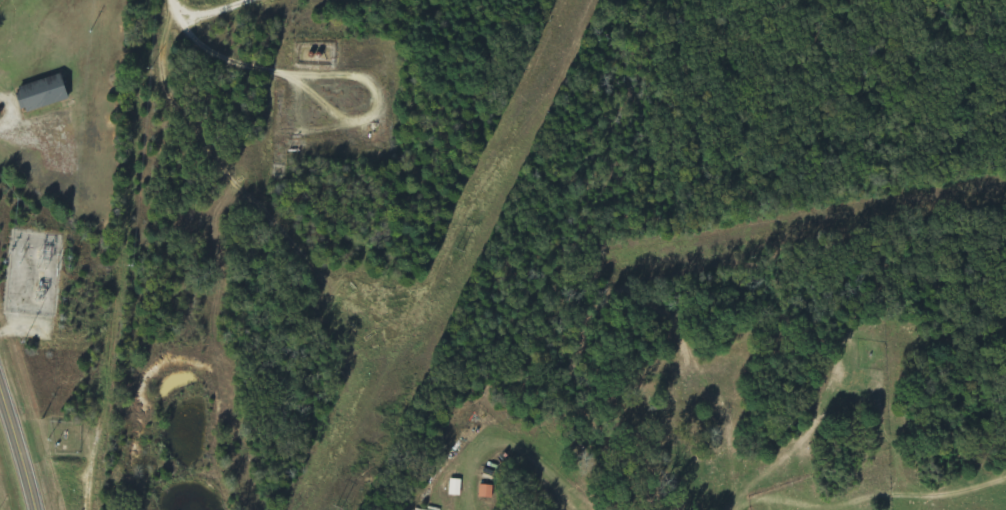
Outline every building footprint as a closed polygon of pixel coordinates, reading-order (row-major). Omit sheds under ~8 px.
[(69,100),(61,75),(16,89),(24,114),(69,100)] [(450,496),(461,496),(462,480),(451,480),(450,496)] [(480,498),(493,500),(494,487),(481,485),(480,498)]
